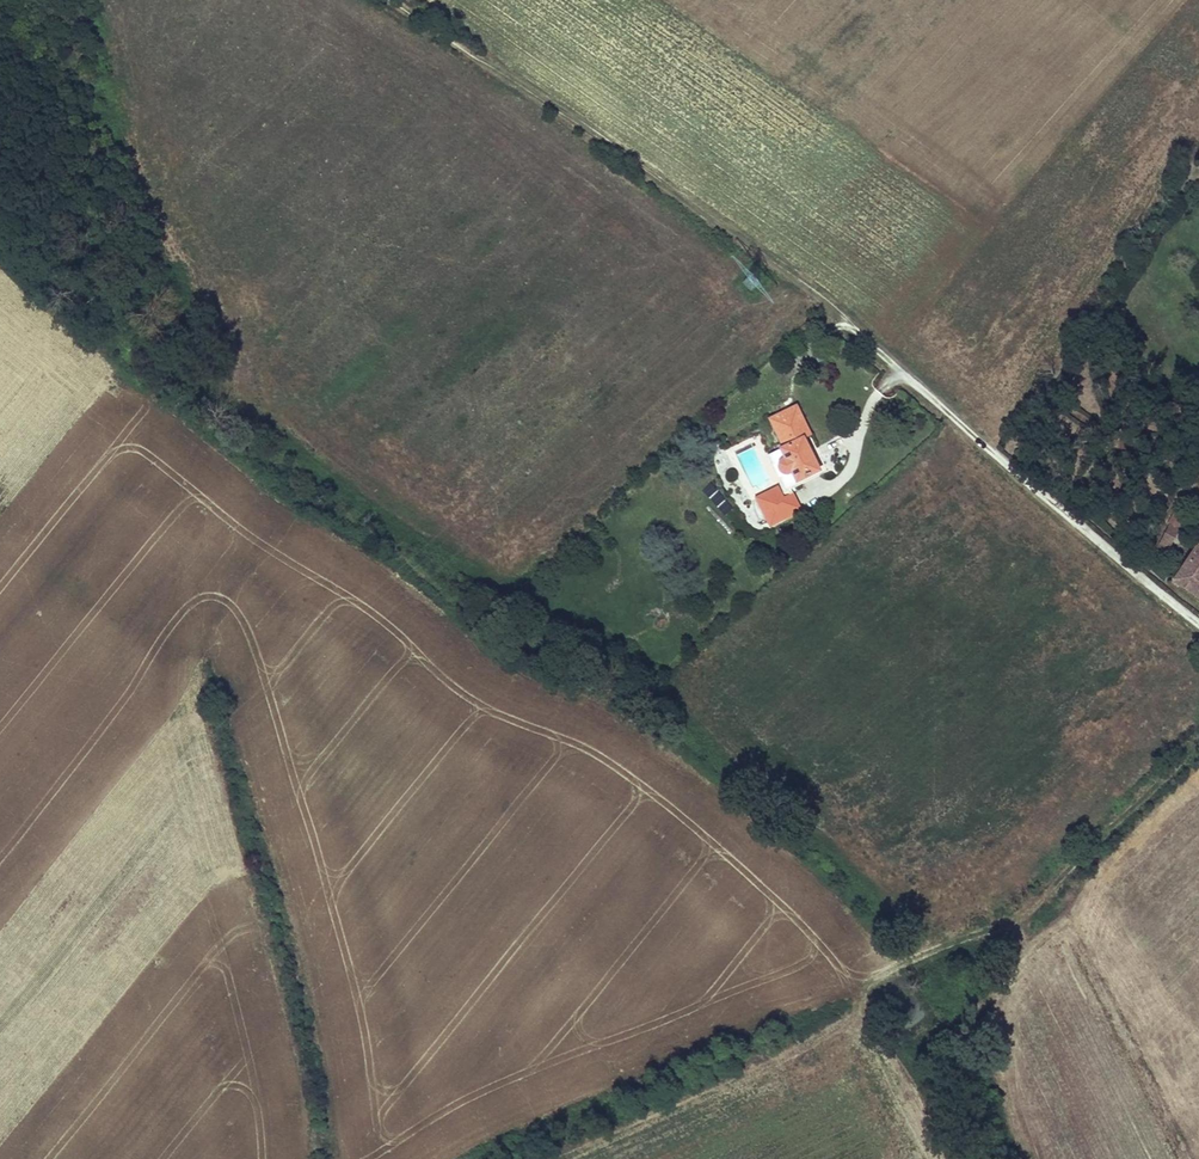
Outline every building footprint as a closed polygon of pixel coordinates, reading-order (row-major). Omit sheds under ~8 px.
[(810,436),(797,407),(771,419),(785,448),(768,456),(786,492),(791,490),(788,486),(818,471),(803,440),(810,436)] [(820,475),(818,471),(788,486),(791,490),(820,475)] [(800,519),(790,498),(784,501),(781,494),(760,505),(773,532),(800,519)] [(1187,517),(1175,510),(1167,524),(1169,525),(1154,553),(1162,557),(1177,530),(1180,531),(1187,517)] [(1174,580),(1198,600),(1198,544),(1174,580)]
